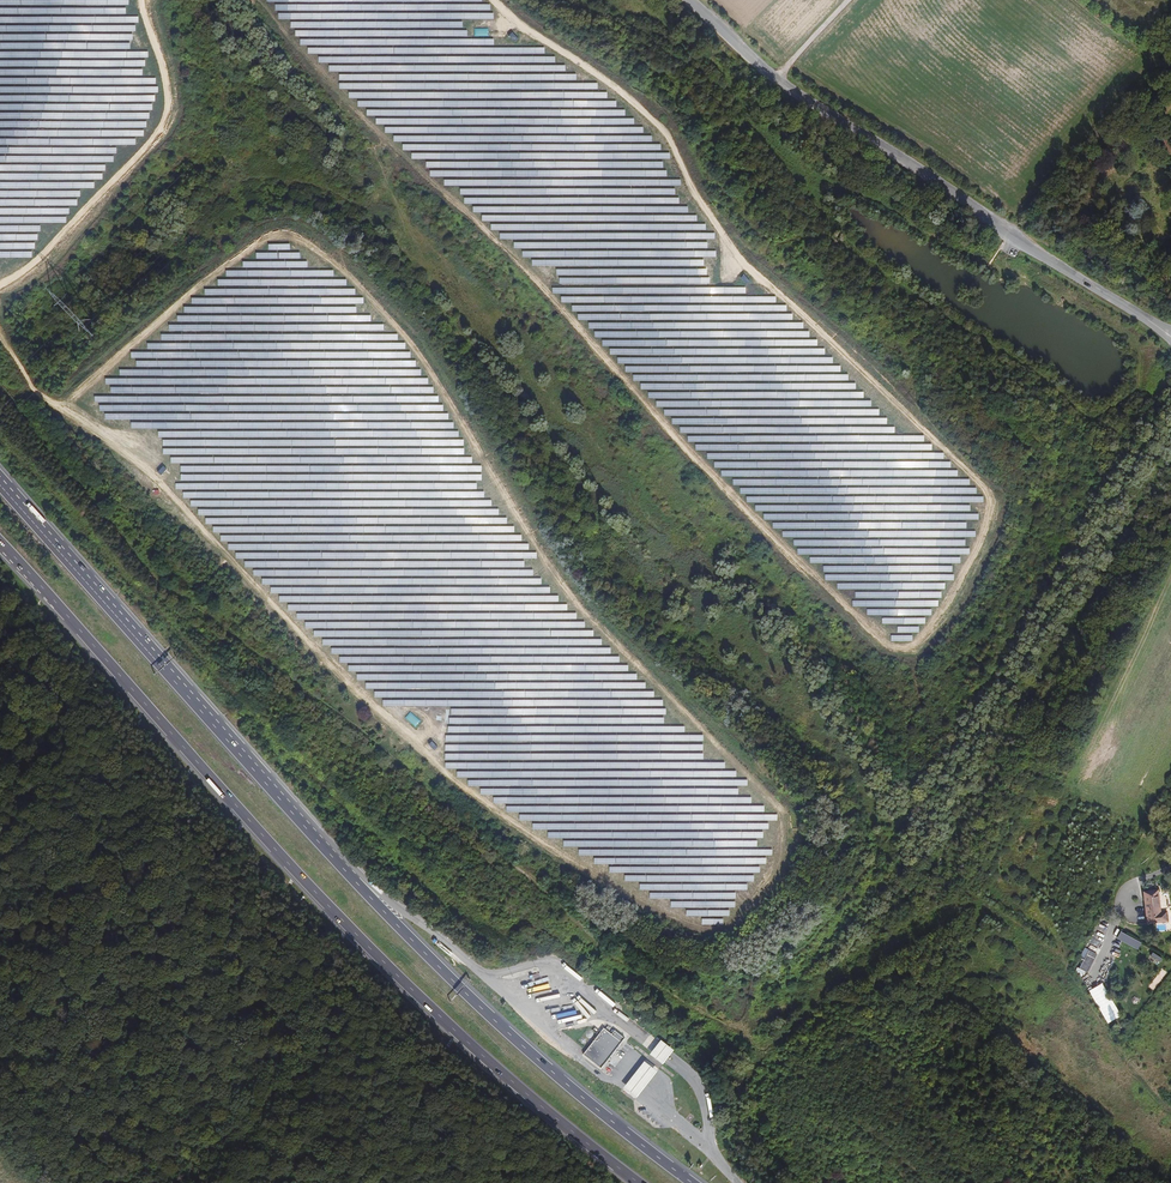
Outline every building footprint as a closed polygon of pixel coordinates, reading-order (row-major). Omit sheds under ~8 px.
[(510,32),(506,35),(512,42),(516,39),(510,32)] [(744,275),(741,278),(747,285),(750,282),(744,275)] [(166,469),(157,461),(152,467),(161,475),(166,469)] [(1162,883),(1145,885),(1149,919),(1168,917),(1167,905),(1164,905),(1162,883)] [(1097,953),(1088,949),(1079,969),(1088,973),(1097,953)] [(1160,963),(1162,958),(1152,953),(1149,957),(1160,963)] [(1160,969),(1149,987),(1155,991),(1166,972),(1160,969)] [(1101,983),(1089,991),(1108,1022),(1121,1014),(1101,983)] [(619,1042),(601,1028),(580,1054),(598,1068),(619,1042)] [(672,1048),(659,1038),(648,1053),(661,1063),(672,1048)] [(655,1069),(642,1059),(622,1086),(633,1095),(655,1069)]
